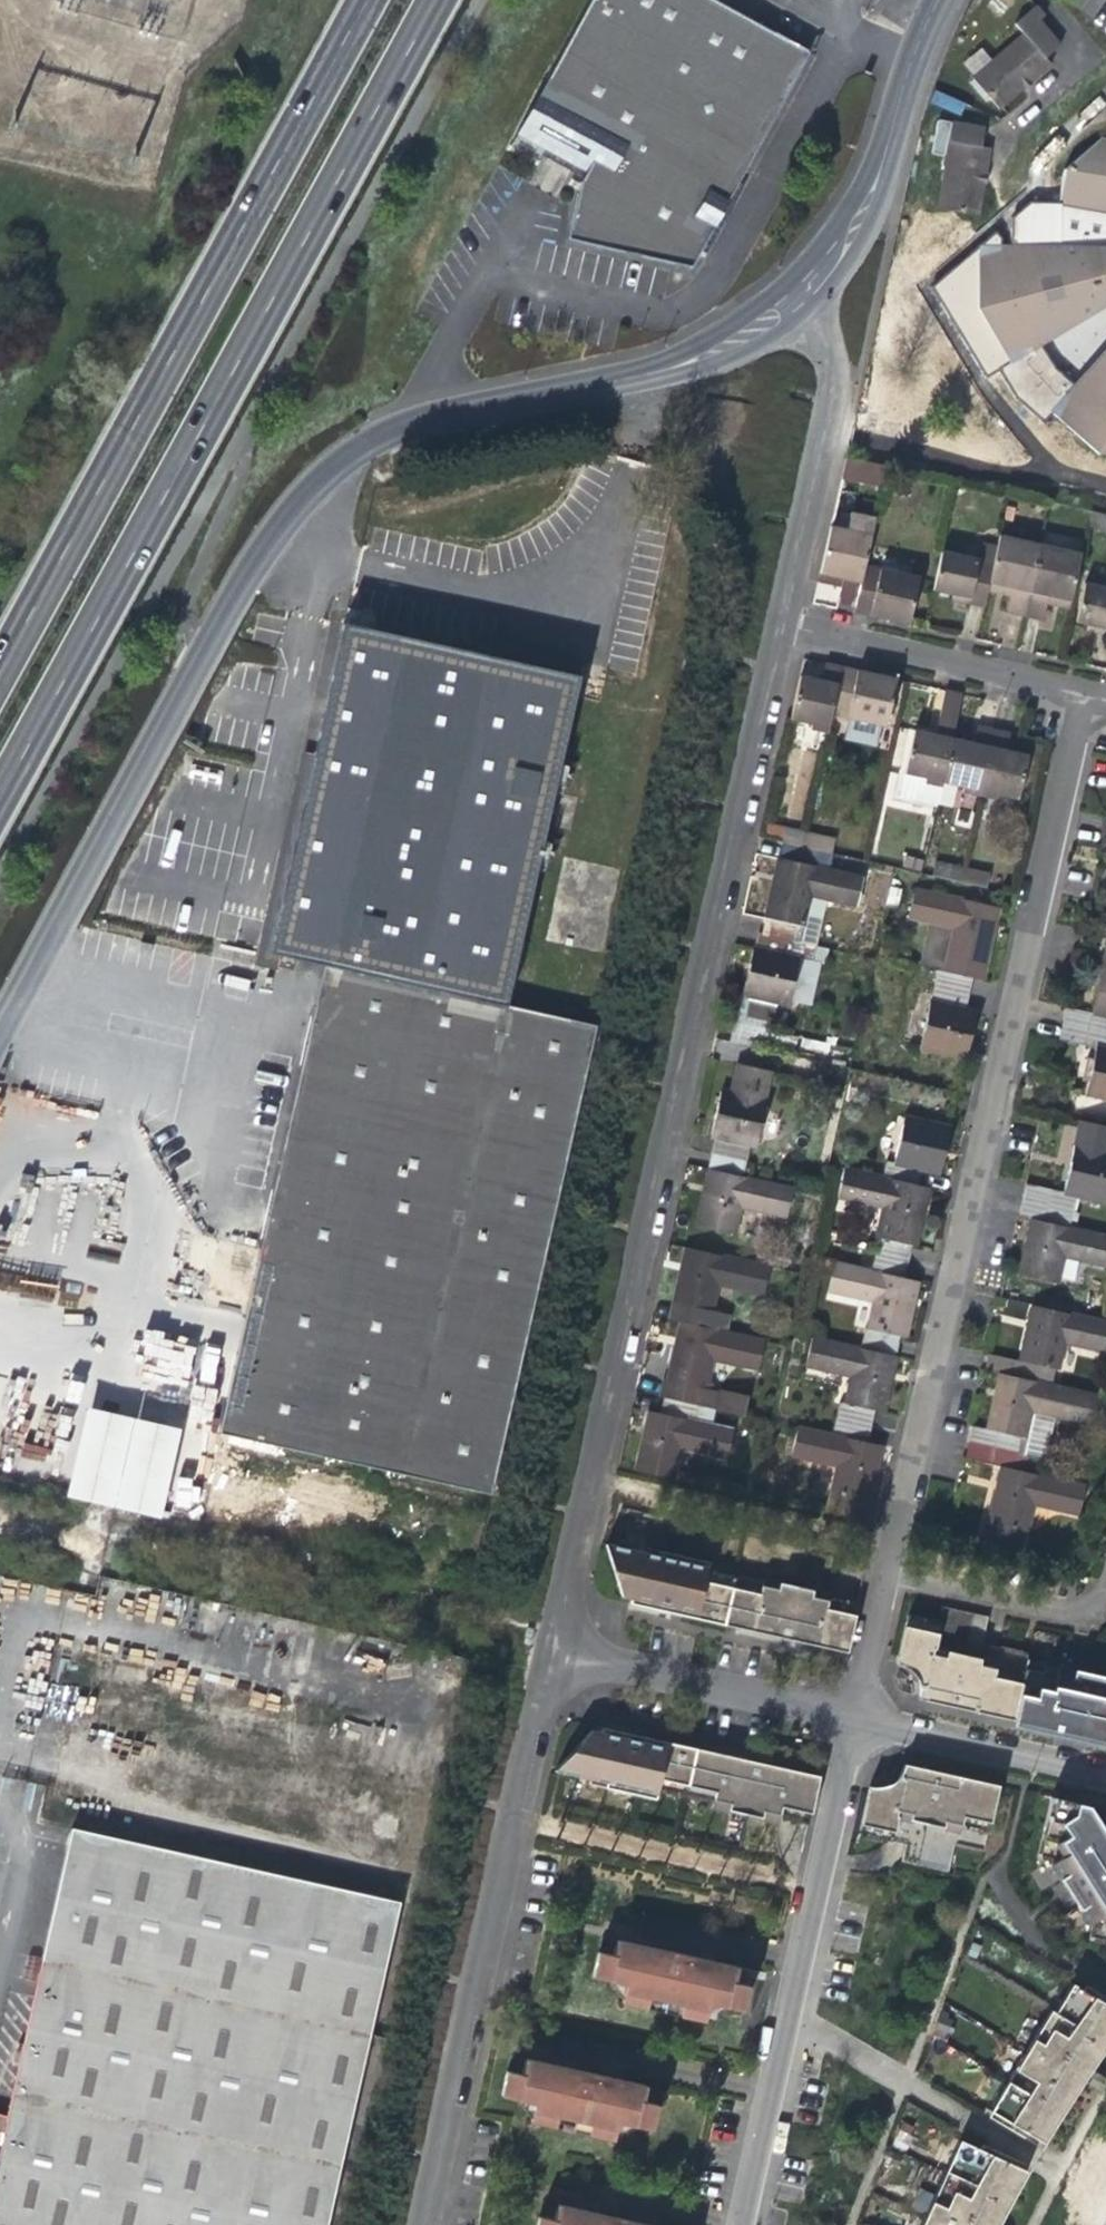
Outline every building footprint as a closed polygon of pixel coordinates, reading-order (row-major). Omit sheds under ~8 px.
[(720,0),(592,0),(513,143),(542,158),(547,152),(578,170),(575,176),(581,180),(570,238),(690,261),(730,190),(808,50),(720,0)] [(1049,69),(1042,62),(1058,48),(1036,23),(1042,17),(1033,8),(1011,26),(1021,36),(997,57),(970,81),(997,114),(1049,69)] [(976,220),(989,153),(981,152),(985,133),(952,127),(943,176),(936,212),(976,220)] [(1097,142),(1065,171),(1061,207),(1105,225),(1105,144),(1097,142)] [(980,248),(976,308),(1008,365),(1105,310),(1105,255),(980,248)] [(1049,416),(1097,459),(1105,460),(1105,353),(1049,416)] [(884,484),(885,462),(845,461),(844,483),(884,484)] [(828,529),(817,578),(831,581),(829,590),(838,592),(835,607),(851,611),(861,569),(868,538),(828,529)] [(1001,590),(999,597),(1006,599),(1003,615),(1020,619),(1036,549),(996,539),(990,566),(985,586),(1001,590)] [(1052,602),(1066,605),(1077,558),(1036,549),(1020,619),(1038,623),(1042,607),(1050,609),(1052,602)] [(929,593),(949,598),(966,602),(965,609),(962,620),(976,623),(983,593),(985,586),(990,566),(938,554),(929,593)] [(915,581),(861,569),(851,611),(850,617),(874,622),(904,629),(915,581)] [(821,588),(829,590),(831,581),(817,578),(815,586),(821,588)] [(993,595),(999,597),(1001,590),(985,586),(983,593),(993,595)] [(1105,638),(1105,592),(1083,586),(1074,626),(1091,629),(1105,633),(1105,638)] [(954,606),(965,609),(966,602),(949,598),(948,605),(954,606)] [(1065,612),(1066,605),(1052,602),(1050,609),(1059,611),(1065,612)] [(340,622),(311,752),(265,951),(294,958),(249,1154),(244,1153),(239,1174),(244,1175),(235,1216),(228,1214),(222,1237),(230,1238),(225,1260),(252,1266),(253,1269),(252,1271),(217,1428),(487,1489),(592,1025),(502,1005),(575,675),(340,622)] [(1097,636),(1105,638),(1105,633),(1091,629),(1090,635),(1097,636)] [(822,739),(826,720),(837,672),(821,668),(817,686),(796,681),(786,725),(807,730),(806,735),(822,739)] [(865,678),(837,672),(826,720),(881,733),(891,684),(865,678)] [(674,674),(670,691),(681,694),(685,677),(674,674)] [(918,790),(937,795),(938,788),(948,744),(953,727),(959,699),(940,695),(930,740),(920,738),(908,735),(898,779),(920,784),(918,790)] [(964,748),(948,744),(938,788),(959,793),(958,799),(974,803),(990,735),(973,732),(970,749),(964,748)] [(993,736),(990,735),(974,803),(977,804),(993,736)] [(1007,739),(993,736),(977,804),(992,807),(993,801),(1014,806),(1023,762),(1014,760),(1003,757),(1007,739)] [(193,1256),(252,1271),(253,1269),(252,1266),(225,1260),(230,1238),(222,1237),(228,1214),(235,1216),(244,1175),(239,1174),(244,1153),(249,1154),(294,958),(265,951),(311,752),(300,749),(251,964),(257,965),(193,1256)] [(933,810),(937,795),(918,790),(920,784),(898,779),(893,801),(933,810)] [(783,833),(780,847),(797,851),(801,836),(783,833)] [(829,842),(801,836),(797,851),(826,858),(829,842)] [(822,873),(826,858),(797,851),(780,847),(772,883),(759,939),(794,947),(804,899),(850,909),(856,881),(822,873)] [(934,882),(955,886),(958,874),(937,870),(934,882)] [(979,879),(960,875),(957,887),(976,891),(979,879)] [(938,976),(962,982),(977,985),(987,938),(993,913),(910,894),(904,921),(949,931),(938,976)] [(1062,1031),(1105,1041),(1105,939),(1104,938),(1096,975),(1086,1018),(1067,1014),(1062,1031)] [(809,951),(794,947),(759,939),(756,955),(751,954),(749,961),(741,1001),(786,1011),(796,965),(806,967),(809,951)] [(227,974),(223,987),(245,994),(249,982),(227,974)] [(929,974),(926,990),(959,997),(962,982),(938,976),(929,974)] [(922,1006),(924,1006),(955,1013),(959,997),(926,990),(922,1006)] [(969,1016),(955,1013),(924,1006),(914,1051),(959,1061),(965,1033),(969,1016)] [(1062,1031),(1059,1046),(1092,1054),(1104,1056),(1105,1057),(1105,1041),(1062,1031)] [(1092,1054),(1087,1075),(1082,1100),(1105,1105),(1105,1057),(1104,1056),(1092,1054)] [(717,1144),(714,1158),(742,1165),(745,1151),(755,1153),(771,1077),(738,1069),(732,1094),(731,1100),(719,1097),(710,1143),(717,1144)] [(896,1123),(886,1168),(911,1174),(933,1179),(938,1155),(943,1134),(896,1123)] [(1104,1152),(1105,1145),(1105,1134),(1076,1127),(1072,1145),(1104,1152)] [(1073,1202),(1104,1210),(1105,1202),(1105,1163),(1102,1162),(1104,1152),(1072,1145),(1067,1166),(1059,1199),(1073,1202)] [(737,1182),(742,1165),(714,1158),(707,1195),(734,1216),(734,1212),(780,1222),(786,1193),(737,1182)] [(880,1167),(877,1184),(908,1191),(911,1174),(886,1168),(880,1167)] [(878,1215),(867,1260),(903,1268),(914,1220),(921,1194),(908,1191),(877,1184),(836,1175),(830,1204),(878,1215)] [(1070,1216),(1073,1202),(1059,1199),(1027,1191),(1024,1206),(1069,1216),(1070,1216)] [(729,1238),(734,1216),(707,1195),(704,1207),(699,1232),(729,1238)] [(1020,1223),(1030,1225),(1065,1232),(1069,1216),(1024,1206),(1020,1223)] [(1065,1232),(1030,1225),(1026,1243),(1018,1280),(1052,1287),(1058,1261),(1105,1272),(1105,1270),(1105,1241),(1065,1232)] [(682,1325),(711,1332),(714,1316),(705,1314),(712,1286),(758,1297),(764,1268),(685,1250),(679,1277),(673,1307),(686,1310),(682,1325)] [(900,1283),(903,1268),(867,1260),(863,1275),(900,1283)] [(826,1296),(845,1300),(872,1307),(870,1319),(866,1334),(895,1341),(899,1342),(905,1343),(912,1310),(917,1286),(900,1283),(863,1275),(832,1268),(828,1287),(826,1296)] [(1009,1299),(1003,1318),(1023,1323),(1028,1304),(1009,1299)] [(995,1375),(1047,1388),(1057,1345),(1105,1355),(1105,1349),(1105,1325),(1027,1308),(1022,1334),(1016,1362),(988,1355),(984,1373),(995,1375)] [(664,1402),(697,1409),(708,1361),(754,1372),(761,1344),(711,1332),(682,1325),(673,1363),(664,1402)] [(188,1383),(195,1341),(146,1333),(139,1375),(188,1383)] [(866,1334),(862,1354),(891,1361),(895,1341),(866,1334)] [(843,1380),(833,1423),(862,1429),(865,1413),(878,1416),(884,1390),(891,1361),(862,1354),(805,1341),(798,1371),(843,1380)] [(207,1347),(199,1380),(212,1383),(220,1350),(207,1347)] [(995,1375),(988,1409),(983,1432),(973,1429),(969,1445),(1016,1456),(1039,1461),(1041,1450),(1048,1420),(1087,1428),(1094,1399),(1047,1388),(995,1375)] [(697,1409),(664,1402),(660,1421),(649,1419),(644,1441),(636,1473),(673,1482),(684,1435),(730,1447),(738,1418),(697,1409)] [(165,1517),(181,1426),(84,1408),(67,1499),(165,1517)] [(858,1445),(862,1429),(833,1423),(830,1439),(812,1435),(806,1462),(829,1467),(818,1515),(857,1524),(870,1471),(875,1449),(858,1445)] [(965,1462),(997,1469),(998,1468),(1012,1471),(1016,1456),(969,1445),(965,1462)] [(1081,1486),(1012,1471),(998,1468),(997,1469),(993,1485),(985,1524),(980,1544),(1008,1550),(1010,1541),(1012,1530),(1019,1532),(1022,1532),(1028,1506),(1075,1516),(1081,1486)] [(1017,1542),(1019,1532),(1012,1530),(1010,1541),(1017,1542)] [(1008,1550),(980,1544),(979,1551),(1006,1557),(1008,1550)] [(628,1600),(626,1606),(664,1615),(779,1640),(843,1655),(851,1619),(822,1612),(825,1602),(826,1598),(760,1583),(759,1587),(757,1598),(702,1586),(704,1575),(706,1566),(641,1551),(640,1556),(604,1548),(617,1598),(628,1600)] [(759,1587),(704,1575),(702,1586),(757,1598),(759,1587)] [(853,1608),(825,1602),(822,1612),(851,1619),(853,1608)] [(935,1708),(1011,1725),(1024,1666),(1025,1660),(1026,1655),(981,1646),(987,1619),(940,1609),(936,1625),(934,1635),(903,1629),(895,1666),(900,1669),(908,1675),(912,1681),(914,1684),(916,1690),(918,1697),(919,1704),(935,1708)] [(905,1619),(903,1629),(934,1635),(936,1625),(905,1619)] [(1054,1667),(1025,1660),(1024,1666),(1053,1673),(1054,1667)] [(1054,1667),(1053,1673),(1024,1666),(1011,1725),(1079,1740),(1105,1746),(1105,1678),(1054,1667)] [(778,1810),(806,1816),(814,1780),(749,1765),(641,1741),(598,1731),(597,1737),(590,1735),(553,1775),(589,1783),(588,1788),(654,1801),(655,1796),(658,1784),(713,1796),(710,1808),(709,1812),(774,1825),(775,1821),(778,1810)] [(866,1792),(858,1828),(904,1839),(902,1850),(898,1866),(945,1877),(952,1850),(981,1856),(996,1790),(927,1774),(903,1769),(902,1773),(898,1779),(889,1786),(885,1788),(876,1791),(866,1792)] [(655,1796),(710,1808),(713,1796),(658,1784),(655,1796)] [(1091,1816),(1078,1824),(1067,1805),(1048,1801),(1034,1862),(1046,1865),(1086,1929),(1083,1942),(1105,1948),(1105,1840),(1091,1816)] [(1086,1810),(1067,1805),(1078,1824),(1091,1816),(1086,1810)] [(804,1827),(806,1816),(778,1810),(775,1821),(790,1824),(804,1827)] [(395,1901),(67,1825),(2,2117),(0,2117),(0,2224),(322,2224),(395,1901)] [(855,1839),(902,1850),(904,1839),(858,1828),(855,1839)] [(592,1955),(586,1979),(620,1989),(616,2005),(693,2024),(698,2009),(736,2013),(742,1988),(728,1985),(730,1978),(731,1970),(664,1955),(631,1948),(608,1942),(605,1958),(592,1955)] [(1032,2142),(1039,2146),(1051,2127),(1082,2078),(1087,2071),(1105,2044),(1105,2007),(1091,1997),(1092,1995),(1082,1988),(1080,1990),(1069,1984),(1052,2013),(1047,2010),(984,2112),(996,2119),(995,2123),(1004,2129),(1007,2126),(1032,2142)] [(496,2098),(529,2105),(526,2123),(608,2141),(612,2124),(645,2132),(651,2107),(638,2104),(641,2089),(581,2075),(539,2066),(518,2061),(514,2076),(501,2073),(496,2098)] [(1018,2168),(990,2155),(991,2153),(978,2147),(977,2149),(956,2139),(919,2224),(996,2224),(1020,2183),(1026,2172),(1018,2168)] [(600,2219),(568,2212),(549,2208),(546,2223),(533,2220),(532,2224),(627,2224),(600,2219)]
